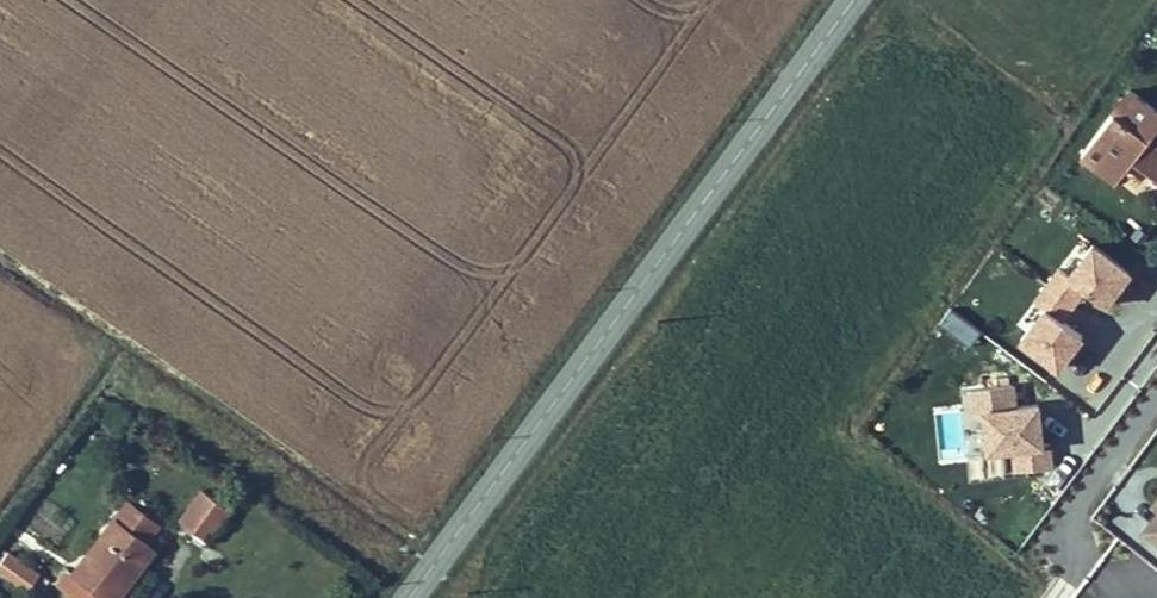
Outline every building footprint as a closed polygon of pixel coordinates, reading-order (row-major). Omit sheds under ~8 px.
[(1129,97),(1078,162),(1102,181),(1121,158),(1156,188),(1156,119),(1129,97)] [(1085,291),(1106,305),(1134,266),(1084,231),(1010,334),(1059,369),(1086,332),(1066,317),(1085,291)] [(970,385),(976,452),(1010,448),(1012,468),(1049,465),(1043,397),(1016,399),(1014,380),(970,385)] [(193,501),(172,533),(200,552),(222,520),(193,501)] [(128,513),(114,533),(139,551),(153,532),(128,513)] [(1143,545),(1156,555),(1156,526),(1143,545)] [(150,559),(139,551),(114,533),(73,588),(71,591),(64,585),(55,597),(121,597),(150,559)] [(9,597),(22,597),(30,587),(0,567),(0,592),(9,597)]
